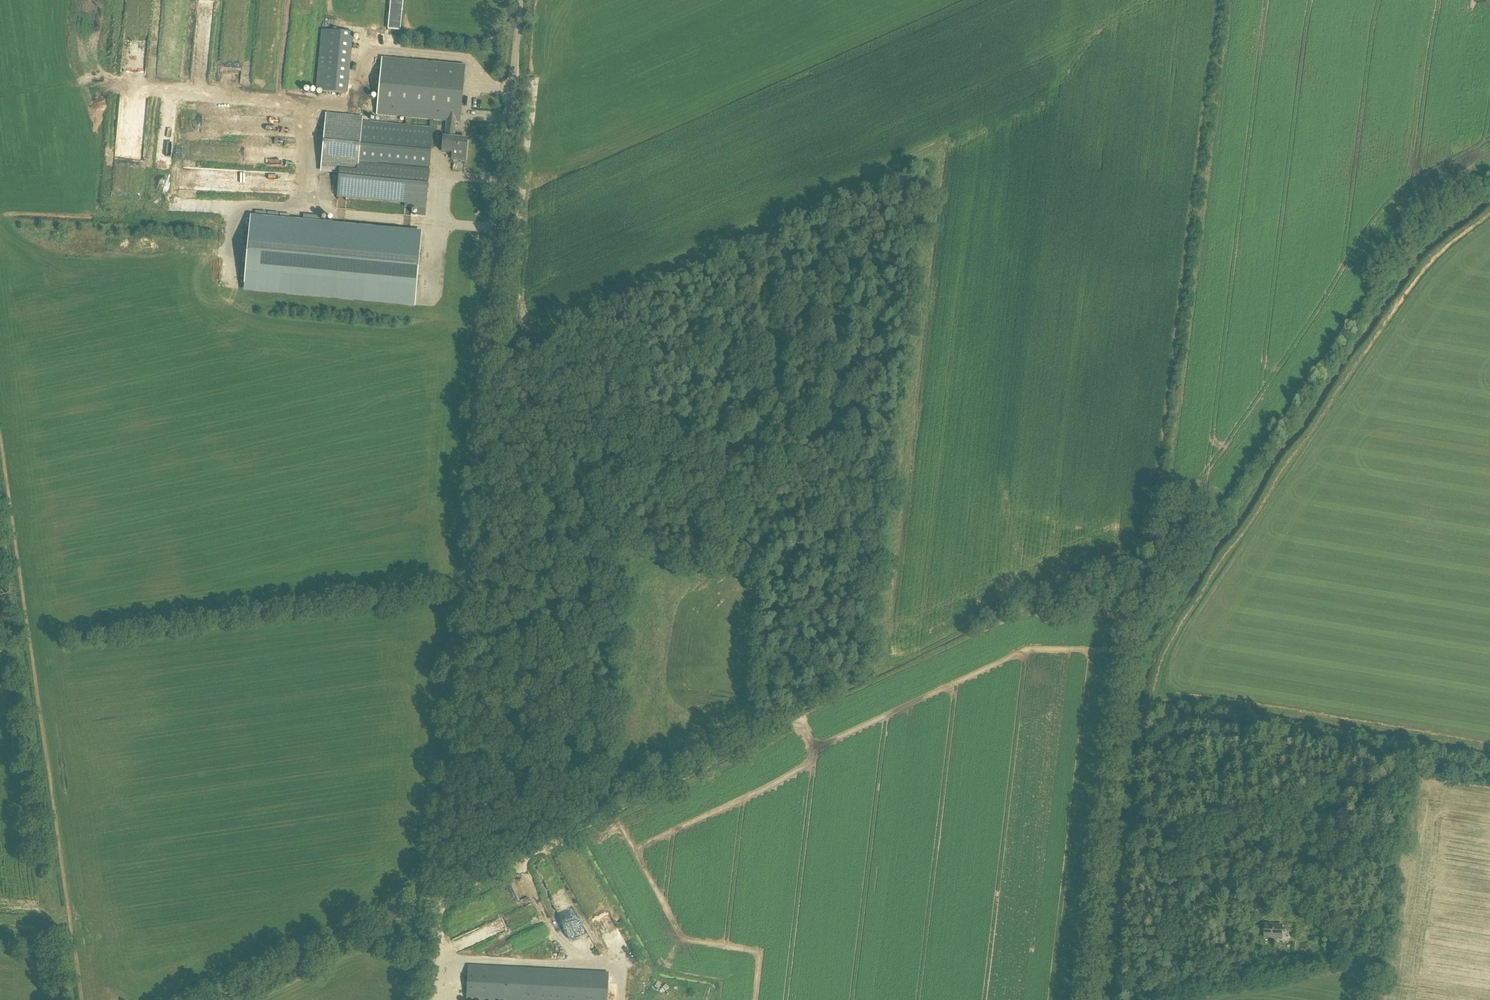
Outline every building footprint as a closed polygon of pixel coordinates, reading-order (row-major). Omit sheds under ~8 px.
[(388,29),(400,30),(403,0),(390,0),(388,29)] [(347,94),(353,33),(321,30),(315,91),(347,94)] [(404,42),(404,32),(389,31),(389,42),(404,42)] [(460,123),(465,65),(381,57),(376,116),(405,118),(405,125),(361,122),(361,119),(326,115),(321,169),(339,171),(337,195),(412,202),(411,208),(425,209),(432,128),(433,128),(433,121),(446,122),(444,138),(443,138),(442,151),(452,152),(452,159),(465,161),(467,140),(454,139),(456,123),(460,123)] [(251,218),(244,289),(415,305),(421,233),(251,218)] [(1256,905),(1267,891),(1261,887),(1250,901),(1256,905)] [(1287,919),(1298,919),(1298,911),(1288,911),(1287,919)] [(1282,938),(1282,925),(1265,924),(1264,937),(1282,938)] [(460,939),(462,948),(475,944),(473,936),(460,939)] [(607,973),(467,966),(466,999),(473,999),(606,999),(607,973)]
